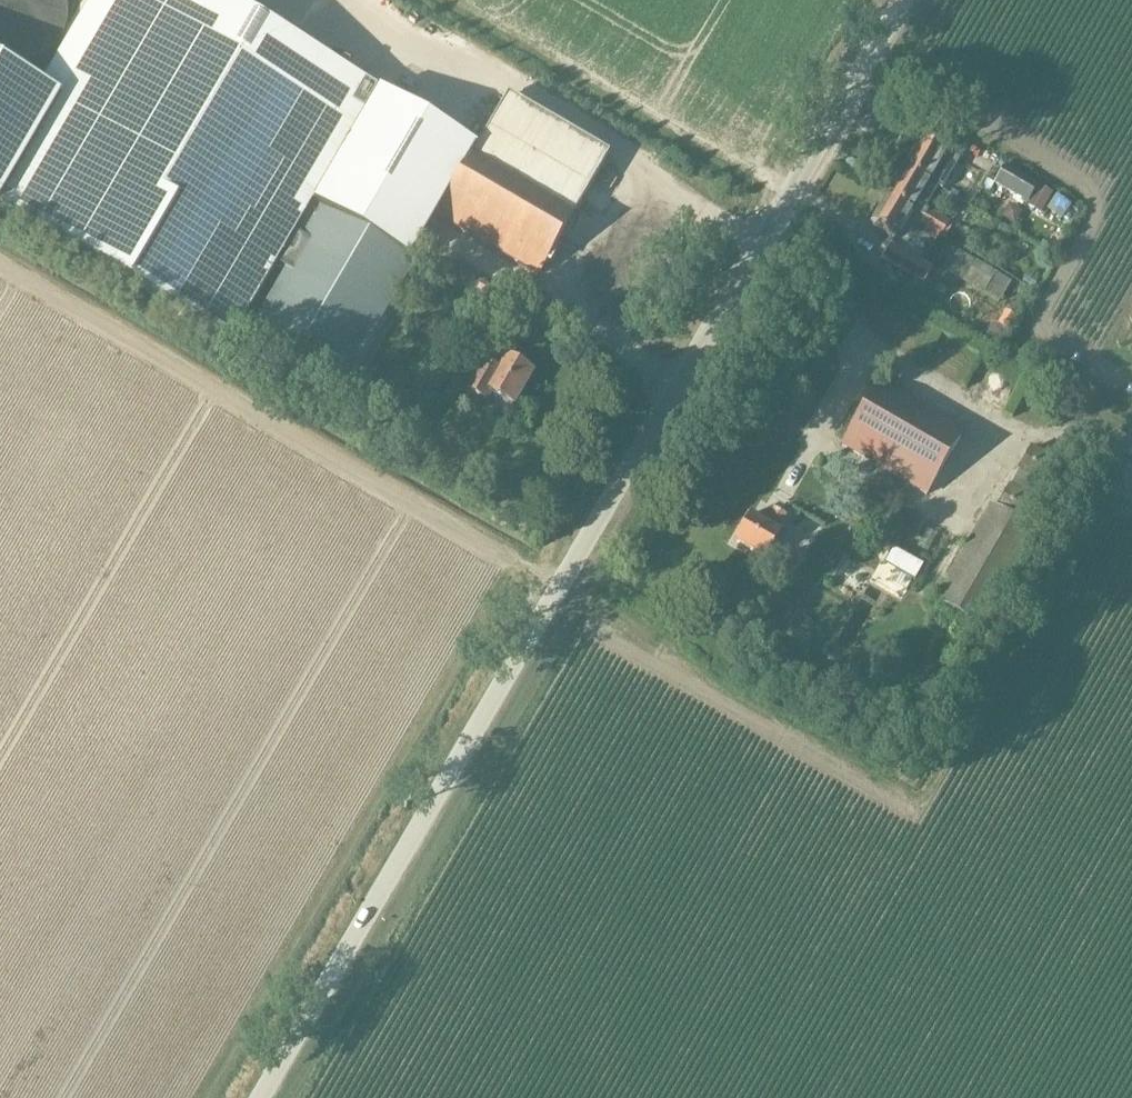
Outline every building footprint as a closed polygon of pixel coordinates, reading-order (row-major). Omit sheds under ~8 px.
[(1,202),(233,338),(242,322),(252,328),(252,329),(344,384),(443,217),(437,214),(475,147),(378,90),(357,126),(144,0),(120,0),(65,95),(1,202)] [(65,95),(0,56),(0,201),(1,202),(65,95)] [(537,273),(607,155),(505,96),(475,147),(437,214),(443,217),(537,273)] [(920,137),(903,167),(928,181),(937,186),(939,184),(942,186),(958,160),(920,137)] [(993,183),(1026,203),(1028,200),(1038,206),(1045,194),(1036,188),(1038,185),(1004,165),(993,183)] [(903,167),(886,195),(911,209),(912,207),(925,215),(929,208),(925,207),(937,186),(928,181),(903,167)] [(893,239),(911,209),(886,195),(869,224),(893,239)] [(930,230),(939,214),(929,208),(925,215),(919,224),(930,230)] [(939,214),(930,230),(940,236),(949,221),(939,214)] [(449,244),(456,235),(442,223),(434,232),(449,244)] [(890,245),(881,261),(912,279),(918,268),(906,261),(909,257),(890,245)] [(943,266),(982,285),(992,266),(953,246),(943,266)] [(998,302),(984,332),(1001,340),(1015,309),(998,302)] [(479,399),(484,390),(511,406),(531,373),(502,356),(494,370),(469,356),(453,385),(479,399)] [(878,381),(840,445),(925,494),(963,431),(878,381)] [(345,411),(335,405),(329,415),(339,421),(345,411)] [(1029,528),(1064,467),(1030,448),(995,508),(989,504),(933,602),(980,629),(1036,531),(1029,528)] [(927,497),(920,509),(944,523),(951,511),(927,497)] [(776,531),(785,515),(773,508),(764,523),(748,514),(732,542),(763,561),(780,533),(776,531)]
